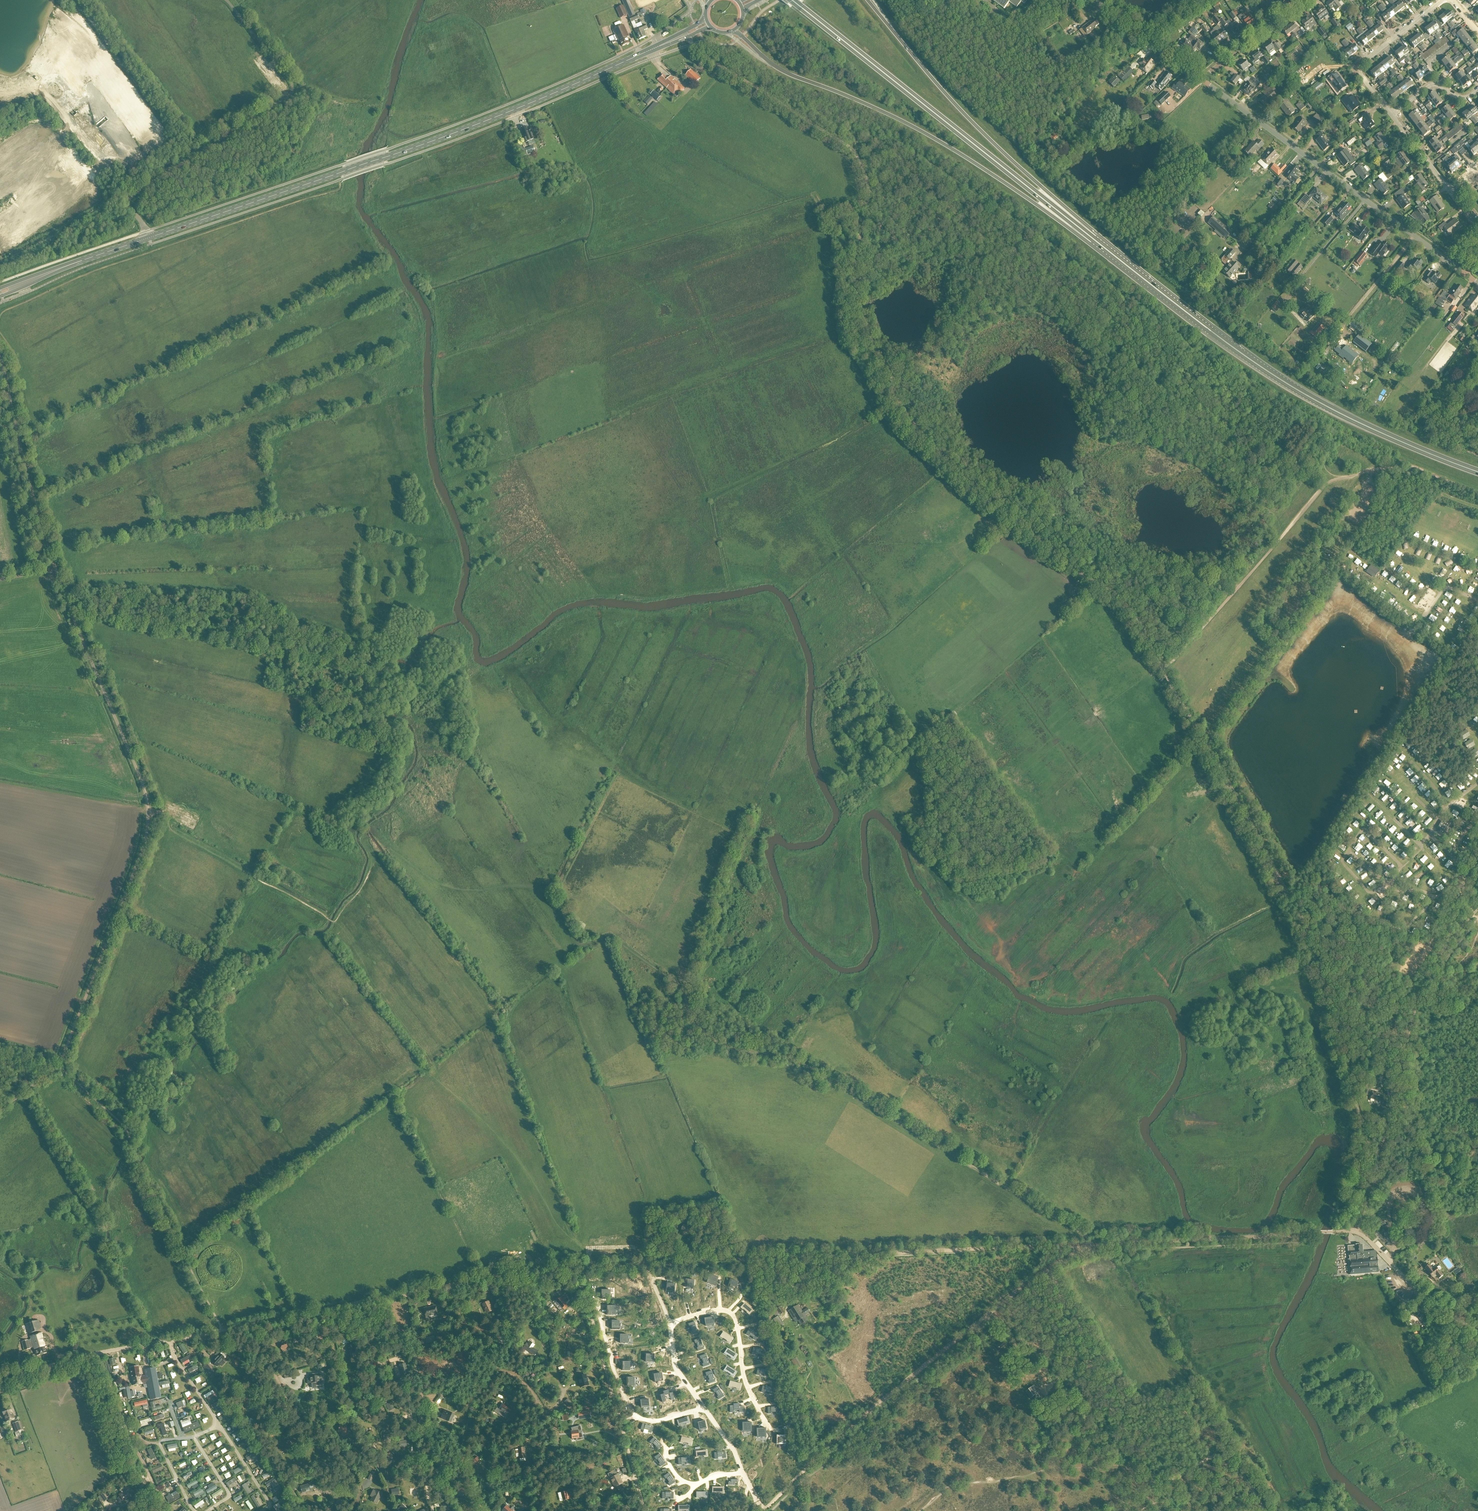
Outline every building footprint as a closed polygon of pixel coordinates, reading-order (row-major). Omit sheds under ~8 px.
[(630,18),(635,16),(629,0),(626,0),(622,1),(630,18)] [(1004,10),(1009,3),(1017,8),(1021,2),(1025,5),(1028,0),(1027,0),(991,0),(1004,10)] [(1269,7),(1273,11),(1279,6),(1274,0),(1273,0),(1266,5),(1268,8),(1269,7)] [(1344,5),(1341,7),(1339,4),(1336,0),(1332,0),(1327,4),(1331,10),(1333,8),(1336,11),(1339,9),(1343,14),(1348,10),(1344,5)] [(1217,1),(1213,4),(1213,5),(1212,6),(1212,7),(1211,8),(1213,11),(1220,6),(1217,1)] [(1395,2),(1393,3),(1395,6),(1399,11),(1404,7),(1400,2),(1397,4),(1395,2)] [(616,9),(621,19),(628,16),(623,6),(616,9)] [(1314,13),(1321,21),(1329,15),(1321,6),(1319,7),(1320,9),(1314,13)] [(1393,7),(1390,9),(1395,15),(1399,11),(1395,6),(1393,7)] [(1379,15),(1377,17),(1381,22),(1383,20),(1385,23),(1390,19),(1384,11),(1386,9),(1384,7),(1380,10),(1384,15),(1381,17),(1379,15)] [(1240,11),(1245,17),(1241,21),(1243,24),(1244,23),(1249,29),(1256,24),(1251,18),(1250,18),(1248,15),(1245,12),(1247,10),(1245,8),(1240,11)] [(1386,9),(1384,11),(1390,19),(1395,15),(1390,9),(1390,10),(1387,12),(1386,9)] [(1453,28),(1455,29),(1457,28),(1452,22),(1455,20),(1453,18),(1453,17),(1448,11),(1443,15),(1453,28)] [(631,23),(632,23),(637,36),(639,41),(647,37),(645,31),(648,30),(646,25),(643,27),(637,29),(634,22),(639,20),(638,16),(642,15),(642,14),(641,13),(637,15),(638,16),(630,19),(631,23)] [(1221,23),(1215,15),(1212,18),(1213,18),(1212,19),(1217,25),(1221,23)] [(1303,26),(1306,30),(1307,31),(1312,27),(1313,28),(1317,25),(1309,15),(1307,17),(1308,18),(1302,22),(1304,25),(1303,26)] [(1444,25),(1447,23),(1448,25),(1451,29),(1453,28),(1443,15),(1439,19),(1444,25)] [(1223,18),(1220,21),(1224,27),(1228,25),(1223,18)] [(1341,28),(1334,19),(1331,22),(1336,28),(1337,27),(1339,30),(1342,29),(1341,28)] [(1082,28),(1088,35),(1094,31),(1093,30),(1096,28),(1099,25),(1095,20),(1092,22),(1091,22),(1091,23),(1090,22),(1089,23),(1089,24),(1088,24),(1082,28)] [(1369,20),(1368,22),(1378,35),(1383,31),(1378,25),(1375,28),(1369,20)] [(1235,22),(1232,25),(1241,36),(1244,33),(1235,22)] [(1369,33),(1373,39),(1378,35),(1368,22),(1366,23),(1369,28),(1368,29),(1370,32),(1369,33)] [(1436,31),(1439,29),(1440,31),(1443,29),(1439,24),(1436,25),(1434,22),(1429,26),(1439,39),(1441,37),(1438,33),(1438,34),(1436,31)] [(1292,33),(1294,35),(1296,38),(1298,36),(1296,33),(1296,32),(1295,30),(1297,29),(1293,24),(1288,28),(1292,32),(1292,33)] [(1075,33),(1077,32),(1071,25),(1063,31),(1066,35),(1069,33),(1071,35),(1075,32),(1075,33)] [(1205,34),(1209,32),(1204,25),(1200,28),(1205,34)] [(1241,36),(1232,25),(1229,27),(1231,30),(1237,39),(1241,36)] [(627,38),(629,37),(624,26),(613,31),(617,40),(618,39),(619,42),(620,41),(623,47),(630,44),(627,38)] [(1217,26),(1213,29),(1223,42),(1227,38),(1217,26)] [(1430,36),(1431,35),(1433,37),(1434,37),(1437,41),(1439,39),(1429,26),(1424,30),(1430,36)] [(1182,46),(1189,52),(1193,46),(1192,46),(1195,43),(1193,41),(1195,38),(1199,33),(1193,28),(1189,32),(1193,35),(1188,41),(1187,40),(1182,46)] [(1287,36),(1292,33),(1292,32),(1288,28),(1283,32),(1287,36)] [(1322,28),(1318,31),(1322,37),(1323,36),(1324,38),(1328,36),(1322,28)] [(1218,46),(1223,42),(1213,29),(1213,30),(1214,32),(1211,34),(1213,37),(1212,38),(1218,46)] [(1362,30),(1358,33),(1362,38),(1359,40),(1364,46),(1368,42),(1362,34),(1364,33),(1362,30)] [(1454,37),(1457,35),(1459,38),(1453,43),(1455,44),(1467,35),(1463,30),(1460,32),(1458,30),(1452,34),(1454,37)] [(1368,42),(1373,39),(1369,33),(1366,35),(1364,33),(1362,34),(1368,42)] [(1424,45),(1422,42),(1424,40),(1425,41),(1428,39),(1425,35),(1422,37),(1420,34),(1414,38),(1419,44),(1425,51),(1427,49),(1424,45)] [(1458,42),(1461,40),(1464,45),(1471,40),(1467,35),(1455,44),(1456,46),(1459,44),(1458,42)] [(1193,55),(1197,49),(1200,51),(1204,45),(1195,38),(1193,41),(1195,43),(1192,46),(1193,46),(1189,52),(1193,55)] [(1419,44),(1414,38),(1409,42),(1414,48),(1417,46),(1419,48),(1422,52),(1425,51),(1419,44)] [(1468,50),(1475,45),(1471,40),(1464,45),(1468,50)] [(1283,53),(1285,51),(1282,48),(1280,49),(1276,43),(1272,46),(1269,42),(1263,47),(1269,55),(1275,51),(1276,52),(1277,53),(1281,50),(1283,53)] [(1349,49),(1353,54),(1358,50),(1354,45),(1349,49)] [(1470,52),(1474,57),(1477,55),(1475,53),(1477,50),(1477,49),(1475,45),(1468,50),(1466,52),(1462,54),(1464,56),(1467,54),(1468,54),(1470,52)] [(1399,50),(1409,62),(1412,61),(1409,57),(1408,57),(1406,55),(1409,53),(1410,54),(1413,52),(1409,48),(1407,49),(1404,46),(1399,50)] [(1349,58),(1353,54),(1349,49),(1344,52),(1349,58)] [(1395,53),(1399,59),(1398,60),(1400,64),(1404,60),(1407,64),(1409,62),(1399,50),(1395,53)] [(1250,55),(1251,56),(1253,59),(1251,61),(1254,66),(1257,64),(1258,64),(1259,61),(1258,60),(1262,58),(1257,51),(1254,54),(1253,53),(1250,55)] [(1457,56),(1451,61),(1448,57),(1441,62),(1445,67),(1452,62),(1452,63),(1454,61),(1461,55),(1459,53),(1456,55),(1457,56)] [(1263,59),(1262,60),(1266,66),(1270,63),(1265,56),(1262,58),(1263,59)] [(1385,61),(1395,73),(1397,72),(1392,66),(1395,63),(1390,57),(1385,61)] [(1155,63),(1148,58),(1145,62),(1142,60),(1139,64),(1142,66),(1140,68),(1147,74),(1155,63)] [(1239,65),(1243,71),(1250,66),(1245,61),(1239,65)] [(1380,65),(1385,71),(1388,69),(1390,72),(1393,75),(1395,73),(1385,61),(1380,65)] [(1425,67),(1421,69),(1417,63),(1415,62),(1413,63),(1418,69),(1419,71),(1424,77),(1429,73),(1425,67)] [(1452,62),(1445,67),(1450,73),(1456,68),(1452,63),(1452,62)] [(1375,69),(1386,82),(1388,81),(1384,77),(1385,76),(1382,73),(1385,71),(1380,65),(1375,69)] [(1124,82),(1134,72),(1129,67),(1122,74),(1120,73),(1117,76),(1124,82)] [(1270,77),(1263,69),(1261,71),(1267,79),(1270,77)] [(1386,82),(1375,69),(1370,73),(1375,79),(1377,78),(1380,81),(1378,83),(1381,87),(1386,83),(1386,82)] [(1419,81),(1424,77),(1419,71),(1418,69),(1415,70),(1417,72),(1414,75),(1419,81)] [(691,70),(685,76),(695,85),(701,79),(691,70)] [(1459,82),(1466,77),(1462,71),(1455,77),(1459,82)] [(1161,91),(1164,87),(1165,87),(1170,81),(1169,80),(1172,77),(1166,72),(1158,82),(1156,84),(1157,84),(1156,86),(1161,91)] [(1247,78),(1241,74),(1239,78),(1236,75),(1232,72),(1230,74),(1234,77),(1230,82),(1235,86),(1240,79),(1244,81),(1247,78)] [(1468,75),(1466,77),(1459,82),(1464,87),(1470,82),(1473,80),(1470,77),(1472,76),(1474,79),(1477,77),(1472,72),(1468,75)] [(1338,93),(1346,87),(1336,74),(1328,80),(1338,93)] [(658,81),(667,89),(674,80),(671,77),(669,80),(663,75),(658,81)] [(1399,77),(1408,89),(1413,86),(1408,79),(1405,81),(1404,79),(1401,75),(1399,77)] [(1115,77),(1109,83),(1114,88),(1120,82),(1115,77)] [(1254,83),(1258,81),(1253,77),(1251,79),(1242,91),(1246,93),(1253,83),(1254,83)] [(1408,89),(1399,77),(1397,78),(1401,84),(1398,87),(1403,93),(1408,89)] [(674,95),(678,91),(681,94),(685,89),(674,80),(667,89),(674,95)] [(1157,84),(1156,84),(1152,81),(1148,86),(1153,90),(1156,86),(1157,84)] [(1259,82),(1258,81),(1254,83),(1253,83),(1246,93),(1249,96),(1259,82)] [(1185,98),(1190,90),(1180,82),(1178,86),(1176,84),(1172,89),(1177,92),(1185,98)] [(1398,87),(1393,91),(1391,88),(1393,87),(1390,83),(1388,84),(1398,97),(1403,93),(1398,87)] [(1393,101),(1398,97),(1388,84),(1384,88),(1385,90),(1388,88),(1391,92),(1388,94),(1393,101)] [(1264,106),(1276,97),(1273,93),(1276,91),(1272,86),(1264,92),(1266,95),(1259,100),(1264,106)] [(661,97),(654,91),(650,95),(657,101),(661,97)] [(1171,97),(1166,92),(1157,101),(1162,106),(1171,97)] [(1425,107),(1438,97),(1434,92),(1427,97),(1430,100),(1424,105),(1425,107)] [(648,105),(653,99),(649,96),(644,102),(648,105)] [(1351,113),(1361,106),(1353,96),(1350,99),(1348,96),(1341,100),(1351,113)] [(1430,107),(1433,105),(1436,107),(1442,102),(1438,97),(1425,107),(1429,112),(1431,110),(1430,107)] [(1288,117),(1294,112),(1286,102),(1287,101),(1284,98),(1279,102),(1282,105),(1280,107),(1288,117)] [(1300,102),(1296,106),(1300,111),(1305,107),(1300,102)] [(1440,112),(1441,111),(1443,113),(1438,117),(1439,118),(1440,117),(1441,119),(1442,120),(1445,116),(1452,111),(1448,106),(1444,109),(1443,107),(1439,111),(1440,112)] [(1474,115),(1477,113),(1472,106),(1467,111),(1477,123),(1477,124),(1477,125),(1477,120),(1474,115)] [(1423,111),(1418,115),(1415,111),(1408,116),(1412,121),(1424,112),(1423,111)] [(1445,116),(1447,119),(1449,122),(1456,117),(1452,111),(1445,116)] [(1468,122),(1467,121),(1470,119),(1472,122),(1472,121),(1475,125),(1477,124),(1477,123),(1467,111),(1462,115),(1464,118),(1461,121),(1464,124),(1468,122)] [(1426,114),(1424,112),(1412,121),(1416,126),(1422,121),(1420,119),(1426,114)] [(1368,129),(1368,128),(1370,126),(1371,128),(1375,126),(1370,119),(1371,118),(1368,115),(1366,113),(1357,120),(1360,123),(1362,122),(1365,125),(1363,126),(1366,130),(1368,129)] [(1317,114),(1312,120),(1318,125),(1323,118),(1317,114)] [(1304,126),(1307,122),(1299,117),(1297,120),(1298,121),(1296,124),(1295,123),(1292,126),(1294,127),(1293,128),(1298,133),(1303,126),(1304,126)] [(1431,121),(1425,125),(1422,121),(1416,126),(1420,131),(1432,122),(1431,121)] [(1432,122),(1420,131),(1424,137),(1430,132),(1428,129),(1430,127),(1434,124),(1432,122)] [(526,128),(521,129),(525,141),(526,143),(532,141),(534,140),(531,132),(528,133),(526,128)] [(1324,152),(1330,147),(1322,136),(1324,135),(1321,132),(1315,136),(1318,139),(1316,141),(1324,152)] [(1380,150),(1389,143),(1383,135),(1381,132),(1375,137),(1378,142),(1375,144),(1380,150)] [(1348,147),(1356,141),(1352,136),(1345,143),(1348,147)] [(1446,139),(1444,137),(1441,140),(1438,142),(1435,138),(1429,143),(1433,149),(1439,144),(1442,142),(1442,141),(1446,139)] [(1372,145),(1368,139),(1363,142),(1368,148),(1372,145)] [(1477,152),(1477,142),(1475,144),(1471,140),(1469,141),(1477,152)] [(1258,152),(1264,145),(1259,141),(1256,144),(1253,142),(1249,146),(1249,147),(1244,152),(1251,158),(1253,155),(1257,151),(1258,152)] [(1461,141),(1456,145),(1464,154),(1466,153),(1461,147),(1464,144),(1461,141)] [(1467,143),(1470,148),(1468,150),(1473,156),(1477,152),(1469,141),(1467,143)] [(1444,149),(1439,144),(1433,149),(1437,154),(1444,149)] [(1462,156),(1464,154),(1456,145),(1454,147),(1454,148),(1450,151),(1454,155),(1458,152),(1462,156)] [(533,147),(525,150),(528,156),(535,153),(533,147)] [(1337,156),(1344,167),(1348,163),(1350,166),(1355,163),(1346,149),(1344,151),(1342,147),(1336,152),(1339,155),(1337,156)] [(1277,155),(1271,149),(1261,159),(1269,167),(1277,157),(1276,156),(1277,155)] [(1403,152),(1397,156),(1395,158),(1396,159),(1394,160),(1400,168),(1404,165),(1405,167),(1411,162),(1405,155),(1405,154),(1403,152)] [(1387,159),(1382,163),(1386,168),(1391,164),(1387,159)] [(1444,169),(1448,173),(1450,171),(1452,173),(1456,170),(1449,161),(1449,160),(1447,159),(1445,160),(1449,165),(1444,169)] [(1456,159),(1454,161),(1453,161),(1451,159),(1449,160),(1449,161),(1456,170),(1461,166),(1456,159)] [(1280,170),(1275,165),(1270,169),(1278,176),(1282,172),(1280,170)] [(1369,176),(1367,173),(1369,171),(1366,167),(1363,168),(1361,165),(1354,170),(1356,173),(1357,172),(1363,180),(1369,176)] [(1291,169),(1285,178),(1291,182),(1291,181),(1295,184),(1299,179),(1296,177),(1297,176),(1295,175),(1297,173),(1299,169),(1294,166),(1292,169),(1291,169)] [(1387,170),(1382,173),(1387,180),(1393,176),(1387,170)] [(1414,179),(1418,184),(1415,187),(1421,194),(1425,191),(1423,188),(1428,185),(1422,177),(1423,177),(1421,174),(1414,179)] [(1285,182),(1287,179),(1283,176),(1276,185),(1279,187),(1285,187),(1288,184),(1285,182)] [(1401,184),(1403,187),(1410,182),(1407,179),(1401,184)] [(1374,185),(1376,188),(1377,187),(1383,195),(1389,191),(1381,180),(1374,185)] [(1404,195),(1408,192),(1403,188),(1394,195),(1395,195),(1398,199),(1396,201),(1403,209),(1410,204),(1404,195)] [(1316,189),(1309,197),(1306,195),(1300,202),(1305,206),(1312,198),(1321,205),(1327,198),(1316,189)] [(1437,213),(1444,207),(1438,199),(1439,199),(1437,196),(1429,202),(1437,213)] [(1303,210),(1306,207),(1300,202),(1297,205),(1303,210)] [(1348,211),(1350,207),(1346,203),(1342,208),(1341,207),(1335,214),(1341,220),(1343,221),(1350,213),(1348,211)] [(1423,227),(1424,224),(1430,220),(1421,208),(1423,206),(1421,204),(1414,210),(1416,212),(1413,214),(1414,215),(1411,218),(1423,227)] [(1329,216),(1322,223),(1327,227),(1333,220),(1329,216)] [(1455,220),(1447,226),(1445,223),(1438,228),(1441,231),(1444,229),(1449,236),(1461,227),(1455,220)] [(1215,231),(1219,235),(1220,235),(1223,237),(1228,232),(1216,221),(1211,226),(1215,231)] [(1367,235),(1369,232),(1367,231),(1368,230),(1365,228),(1364,229),(1363,228),(1361,230),(1354,225),(1350,231),(1357,236),(1356,237),(1362,241),(1365,238),(1366,239),(1368,236),(1367,235)] [(1387,251),(1390,247),(1388,246),(1389,246),(1385,243),(1385,244),(1383,243),(1381,246),(1378,244),(1371,254),(1376,258),(1378,254),(1380,254),(1383,256),(1385,254),(1386,255),(1388,252),(1387,251)] [(1229,262),(1235,255),(1236,254),(1231,250),(1222,259),(1222,262),(1228,267),(1223,272),(1230,278),(1239,268),(1233,263),(1232,264),(1229,262)] [(1362,252),(1355,261),(1359,264),(1366,255),(1362,252)] [(1421,266),(1423,263),(1419,260),(1417,262),(1413,259),(1406,267),(1411,271),(1413,268),(1417,271),(1421,266)] [(1294,277),(1294,278),(1303,268),(1294,260),(1285,270),(1288,272),(1294,277)] [(1405,266),(1400,262),(1395,268),(1396,268),(1395,270),(1399,272),(1399,271),(1400,272),(1405,266)] [(1438,279),(1441,276),(1437,273),(1435,275),(1431,272),(1424,280),(1428,284),(1431,281),(1435,284),(1439,280),(1438,279)] [(1458,285),(1455,289),(1454,289),(1449,295),(1444,291),(1435,303),(1441,308),(1447,301),(1451,304),(1455,299),(1456,300),(1461,293),(1460,293),(1462,289),(1458,285)] [(1475,296),(1473,295),(1464,306),(1472,312),(1477,305),(1477,298),(1475,296)] [(1277,302),(1271,309),(1276,313),(1280,309),(1277,306),(1279,304),(1277,302)] [(1305,306),(1299,312),(1302,316),(1301,317),(1304,320),(1305,319),(1307,322),(1314,315),(1312,313),(1312,312),(1309,309),(1305,306)] [(1456,327),(1464,317),(1458,312),(1450,322),(1456,327)] [(1316,338),(1325,328),(1319,323),(1310,333),(1316,338)] [(1351,323),(1349,325),(1351,327),(1349,329),(1354,332),(1356,330),(1357,331),(1358,329),(1351,323)] [(1372,345),(1360,335),(1353,344),(1365,353),(1372,345)] [(1473,343),(1469,339),(1463,346),(1468,350),(1473,343)] [(1388,352),(1392,354),(1400,344),(1397,341),(1388,352)] [(1321,347),(1327,352),(1331,348),(1325,343),(1321,347)] [(1357,355),(1347,347),(1344,350),(1338,346),(1334,351),(1340,355),(1339,356),(1350,364),(1357,355)] [(1377,350),(1373,347),(1369,353),(1373,356),(1377,350)] [(1370,567),(1364,575),(1373,581),(1378,573),(1370,567)] [(1460,734),(1464,740),(1471,735),(1467,729),(1460,734)] [(1465,743),(1469,749),(1476,745),(1472,739),(1465,743)] [(1432,791),(1425,796),(1427,799),(1434,794),(1432,791)] [(1387,793),(1382,799),(1384,802),(1390,796),(1387,793)] [(1404,810),(1398,816),(1401,818),(1406,812),(1404,810)] [(1425,823),(1427,826),(1433,820),(1430,817),(1425,823)] [(1444,837),(1451,824),(1444,820),(1437,833),(1444,837)] [(1374,1102),(1375,1100),(1383,1102),(1385,1095),(1373,1092),(1370,1101),(1374,1102)] [(683,1225),(681,1230),(688,1233),(690,1228),(683,1225)] [(1391,1235),(1388,1225),(1382,1227),(1385,1237),(1391,1235)] [(1350,1259),(1348,1260),(1349,1275),(1378,1272),(1377,1258),(1377,1257),(1377,1255),(1376,1252),(1375,1251),(1372,1251),(1370,1251),(1363,1252),(1362,1245),(1354,1245),(1354,1246),(1348,1246),(1349,1256),(1350,1258),(1350,1259)] [(1429,1265),(1425,1267),(1430,1274),(1432,1277),(1434,1278),(1436,1276),(1438,1279),(1443,1275),(1439,1270),(1441,1269),(1441,1268),(1440,1267),(1439,1267),(1434,1271),(1429,1265)] [(710,1274),(707,1283),(716,1286),(718,1277),(710,1274)] [(731,1279),(728,1287),(736,1289),(739,1282),(731,1279)] [(686,1280),(686,1287),(694,1288),(695,1280),(686,1280)] [(667,1283),(667,1291),(675,1292),(676,1284),(667,1283)] [(601,1290),(601,1299),(604,1299),(608,1299),(610,1299),(610,1290),(601,1290)] [(556,1301),(553,1303),(560,1310),(562,1308),(566,1305),(565,1303),(569,1299),(566,1296),(561,1299),(560,1298),(556,1301)] [(1477,1298),(1471,1296),(1470,1303),(1476,1305),(1477,1298)] [(487,1312),(492,1310),(491,1307),(490,1304),(489,1304),(488,1302),(483,1304),(484,1306),(485,1310),(486,1309),(487,1312)] [(744,1303),(740,1308),(748,1315),(752,1310),(744,1303)] [(807,1321),(803,1313),(798,1305),(788,1311),(793,1319),(796,1318),(798,1321),(800,1320),(802,1324),(807,1321)] [(424,1309),(426,1320),(431,1319),(431,1316),(437,1315),(435,1306),(424,1309)] [(606,1306),(606,1315),(615,1315),(615,1306),(606,1306)] [(778,1311),(774,1313),(777,1317),(779,1316),(785,1312),(781,1306),(776,1309),(778,1311)] [(1421,1321),(1426,1315),(1417,1308),(1415,1311),(1413,1309),(1409,1314),(1412,1317),(1414,1315),(1421,1321)] [(713,1317),(705,1319),(706,1326),(715,1325),(713,1317)] [(29,1334),(39,1331),(42,1328),(39,1320),(26,1324),(29,1334)] [(611,1321),(611,1329),(619,1330),(619,1321),(611,1321)] [(695,1322),(689,1324),(690,1327),(691,1327),(693,1331),(691,1332),(692,1335),(698,1333),(695,1322)] [(502,1328),(497,1330),(502,1345),(508,1343),(502,1328)] [(749,1329),(746,1335),(749,1336),(750,1335),(754,1338),(753,1339),(756,1341),(759,1335),(749,1329)] [(723,1332),(720,1337),(723,1339),(724,1338),(728,1340),(727,1341),(730,1343),(733,1338),(723,1332)] [(30,1337),(30,1340),(28,1340),(22,1341),(24,1350),(30,1348),(30,1347),(32,1347),(33,1348),(35,1353),(36,1352),(37,1356),(47,1354),(45,1348),(46,1347),(42,1333),(30,1337)] [(620,1335),(620,1343),(627,1343),(628,1335),(620,1335)] [(700,1339),(694,1341),(696,1344),(697,1343),(698,1348),(697,1348),(698,1351),(704,1349),(700,1339)] [(1003,1340),(994,1348),(998,1352),(1007,1345),(1003,1340)] [(286,1348),(289,1347),(287,1341),(282,1343),(282,1344),(280,1345),(282,1350),(283,1352),(287,1350),(286,1348)] [(537,1351),(533,1348),(535,1345),(529,1341),(527,1344),(524,1348),(535,1355),(537,1351)] [(348,1354),(349,1358),(355,1357),(354,1353),(355,1352),(354,1345),(347,1346),(348,1354)] [(754,1348),(753,1354),(756,1355),(756,1354),(761,1355),(760,1356),(764,1357),(765,1350),(754,1348)] [(727,1349),(724,1354),(727,1355),(728,1354),(732,1357),(731,1358),(734,1360),(737,1355),(727,1349)] [(461,1351),(454,1356),(457,1361),(459,1364),(461,1366),(468,1361),(462,1352),(461,1351)] [(212,1362),(217,1367),(219,1364),(222,1367),(225,1362),(223,1360),(225,1358),(220,1353),(212,1362)] [(646,1354),(645,1362),(654,1362),(654,1355),(646,1354)] [(706,1354),(700,1356),(701,1360),(702,1359),(704,1364),(703,1364),(704,1367),(710,1365),(706,1354)] [(797,1357),(791,1361),(796,1369),(802,1366),(797,1357)] [(402,1363),(402,1364),(399,1365),(402,1375),(409,1373),(406,1363),(405,1364),(404,1362),(402,1363)] [(622,1362),(622,1370),(630,1370),(630,1362),(622,1362)] [(151,1400),(161,1398),(155,1368),(145,1370),(146,1375),(140,1377),(138,1366),(130,1368),(132,1378),(131,1378),(132,1385),(147,1383),(151,1400)] [(727,1366),(724,1371),(727,1373),(727,1372),(731,1374),(731,1375),(733,1377),(737,1372),(727,1366)] [(758,1369),(757,1375),(760,1375),(760,1374),(765,1375),(765,1376),(768,1377),(769,1371),(758,1369)] [(712,1371),(706,1373),(707,1376),(708,1376),(710,1380),(709,1381),(710,1384),(716,1382),(712,1371)] [(191,1379),(197,1386),(207,1379),(203,1372),(191,1379)] [(471,1372),(466,1376),(472,1384),(477,1379),(471,1372)] [(311,1379),(307,1379),(307,1384),(312,1383),(312,1385),(323,1384),(322,1373),(311,1374),(311,1379)] [(661,1373),(653,1374),(655,1382),(663,1381),(661,1373)] [(586,1375),(577,1378),(580,1387),(589,1385),(586,1375)] [(634,1377),(626,1378),(627,1386),(635,1386),(634,1377)] [(188,1381),(180,1384),(184,1390),(192,1387),(188,1381)] [(730,1381),(729,1387),(732,1388),(733,1386),(737,1388),(737,1389),(740,1390),(741,1384),(730,1381)] [(763,1386),(762,1392),(765,1393),(765,1392),(770,1393),(769,1394),(773,1395),(774,1389),(763,1386)] [(1034,1386),(1027,1391),(1031,1398),(1035,1395),(1038,1399),(1040,1398),(1038,1394),(1036,1391),(1037,1391),(1034,1386)] [(718,1387),(713,1390),(715,1393),(716,1392),(718,1396),(717,1397),(719,1400),(724,1396),(718,1387)] [(664,1394),(660,1395),(662,1402),(665,1401),(665,1399),(670,1398),(670,1400),(674,1399),(672,1393),(669,1393),(668,1390),(663,1392),(664,1394)] [(438,1397),(434,1402),(438,1405),(443,1398),(443,1394),(445,1393),(445,1391),(438,1392),(438,1397)] [(248,1408),(253,1405),(249,1396),(242,1400),(243,1402),(245,1402),(248,1408)] [(569,1398),(565,1402),(569,1407),(573,1404),(569,1398)] [(648,1399),(640,1400),(641,1408),(649,1407),(648,1399)] [(6,1421),(14,1418),(12,1413),(13,1413),(11,1405),(9,1406),(6,1400),(1,1402),(4,1409),(2,1409),(6,1421)] [(147,1400),(134,1403),(135,1407),(143,1405),(144,1410),(149,1409),(147,1400)] [(233,1402),(237,1411),(241,1409),(237,1401),(233,1402)] [(150,1403),(152,1411),(162,1409),(161,1406),(155,1407),(154,1402),(150,1403)] [(507,1414),(511,1408),(504,1404),(500,1410),(507,1414)] [(734,1406),(730,1406),(731,1413),(734,1412),(734,1411),(740,1410),(740,1412),(743,1412),(743,1406),(739,1406),(739,1404),(734,1404),(734,1406)] [(192,1414),(195,1421),(202,1419),(209,1414),(206,1408),(192,1414)] [(452,1413),(444,1410),(443,1411),(440,1410),(437,1417),(449,1422),(452,1413)] [(590,1411),(578,1412),(579,1420),(591,1418),(590,1411)] [(688,1418),(677,1421),(678,1426),(682,1425),(681,1424),(686,1423),(686,1424),(689,1423),(688,1418)] [(20,1421),(13,1423),(16,1432),(15,1432),(16,1436),(25,1433),(20,1421)] [(198,1421),(183,1427),(185,1433),(200,1427),(198,1421)] [(337,1432),(340,1433),(342,1434),(341,1435),(345,1436),(348,1422),(343,1421),(342,1426),(340,1425),(339,1430),(338,1429),(337,1432)] [(705,1421),(697,1423),(699,1430),(707,1429),(705,1421)] [(165,1423),(160,1425),(163,1436),(168,1435),(165,1423)] [(752,1423),(743,1423),(743,1432),(752,1432),(752,1423)] [(0,1425),(0,1427),(4,1438),(9,1436),(4,1424),(0,1425)] [(642,1424),(640,1430),(644,1431),(643,1433),(647,1434),(648,1432),(651,1433),(653,1427),(642,1424)] [(572,1431),(571,1431),(572,1439),(576,1438),(577,1441),(583,1439),(580,1426),(571,1428),(572,1431)] [(766,1428),(757,1429),(757,1438),(767,1437),(766,1428)] [(777,1435),(777,1444),(786,1444),(786,1435),(777,1435)] [(681,1437),(680,1442),(683,1443),(684,1442),(688,1443),(688,1444),(691,1445),(692,1440),(681,1437)] [(654,1438),(649,1442),(652,1444),(653,1444),(656,1447),(655,1448),(657,1450),(662,1446),(654,1438)] [(290,1448),(292,1446),(291,1445),(291,1444),(287,1440),(284,1443),(285,1444),(283,1445),(284,1446),(283,1447),(285,1450),(287,1448),(287,1449),(289,1447),(290,1448)] [(147,1450),(152,1460),(157,1458),(152,1448),(147,1450)] [(519,1449),(516,1450),(517,1456),(519,1456),(520,1458),(525,1458),(524,1448),(519,1449)] [(659,1454),(654,1457),(656,1460),(657,1460),(659,1463),(658,1464),(660,1467),(665,1463),(659,1454)] [(482,1469),(480,1467),(479,1467),(476,1464),(480,1461),(477,1458),(473,1460),(475,1462),(471,1465),(475,1470),(473,1472),(476,1475),(482,1469)] [(266,1464),(253,1472),(257,1478),(270,1470),(266,1464)] [(162,1465),(152,1469),(154,1474),(164,1469),(162,1465)] [(242,1466),(233,1471),(235,1475),(244,1469),(242,1466)] [(270,1470),(257,1478),(261,1485),(274,1476),(270,1470)] [(622,1475),(620,1472),(617,1474),(610,1478),(615,1487),(622,1483),(619,1477),(622,1475)] [(669,1473),(663,1476),(665,1479),(666,1478),(669,1482),(668,1483),(670,1486),(675,1482),(669,1473)] [(274,1477),(265,1483),(267,1487),(271,1484),(273,1487),(270,1490),(272,1494),(281,1488),(274,1477)] [(235,1478),(226,1483),(228,1487),(237,1481),(235,1478)] [(187,1485),(189,1488),(198,1483),(197,1480),(187,1485)] [(312,1483),(301,1487),(302,1493),(314,1490),(312,1483)] [(121,1496),(117,1498),(121,1503),(124,1500),(124,1501),(131,1495),(128,1492),(130,1491),(127,1487),(125,1489),(126,1491),(123,1493),(122,1492),(120,1494),(121,1496)] [(465,1497),(467,1490),(459,1487),(457,1494),(465,1497)] [(202,1489),(193,1493),(195,1497),(204,1493),(202,1489)] [(567,1491),(560,1493),(558,1493),(560,1500),(562,1500),(570,1498),(569,1494),(572,1493),(571,1489),(567,1490),(567,1491)] [(377,1503),(382,1493),(376,1491),(375,1492),(373,1491),(370,1496),(373,1497),(371,1500),(377,1503)] [(167,1499),(170,1503),(180,1497),(178,1493),(167,1499)] [(259,1497),(256,1498),(254,1494),(251,1496),(257,1508),(263,1505),(259,1497)]
